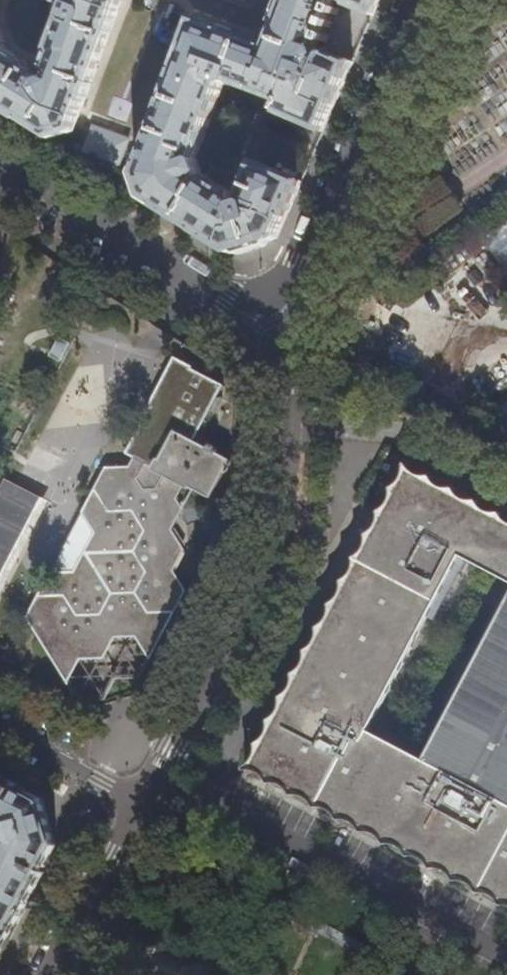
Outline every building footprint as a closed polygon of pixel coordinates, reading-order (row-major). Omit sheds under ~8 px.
[(50,139),(73,131),(122,0),(59,0),(57,3),(69,8),(66,16),(62,15),(59,24),(48,51),(50,54),(48,61),(45,68),(48,75),(46,80),(40,83),(36,80),(34,74),(34,73),(27,68),(26,63),(8,51),(4,47),(3,43),(4,42),(0,31),(0,107),(34,129),(50,139)] [(230,253),(278,238),(303,181),(255,161),(242,191),(245,202),(236,204),(233,194),(201,173),(201,172),(197,160),(195,159),(224,84),(230,82),(283,102),(279,112),(324,131),(353,62),(321,48),(319,51),(317,48),(320,40),(326,42),(328,35),(323,33),(325,26),(331,28),(333,22),(327,20),(331,11),(336,13),(339,7),(333,5),(335,0),(286,0),(274,30),(269,46),(229,31),(194,18),(135,173),(143,198),(184,224),(188,226),(192,229),(230,253)] [(374,15),(380,0),(340,0),(374,15)] [(506,277),(506,220),(483,234),(506,277)] [(28,617),(68,679),(80,656),(104,656),(115,635),(139,634),(152,654),(188,591),(174,570),(186,550),(172,529),(183,509),(170,489),(175,479),(211,498),(231,460),(195,440),(224,385),(175,360),(126,454),(137,459),(130,468),(107,468),(84,511),(95,533),(76,573),(51,574),(28,617)] [(408,464),(247,769),(506,906),(506,633),(506,635),(438,600),(462,555),(506,578),(506,516),(408,464)] [(0,493),(0,594),(45,494),(8,477),(0,493)] [(20,923),(47,872),(45,871),(52,858),(58,846),(45,798),(36,793),(19,785),(20,783),(0,772),(0,827),(10,832),(12,839),(7,850),(5,850),(4,852),(4,853),(0,861),(0,961),(20,923)]
